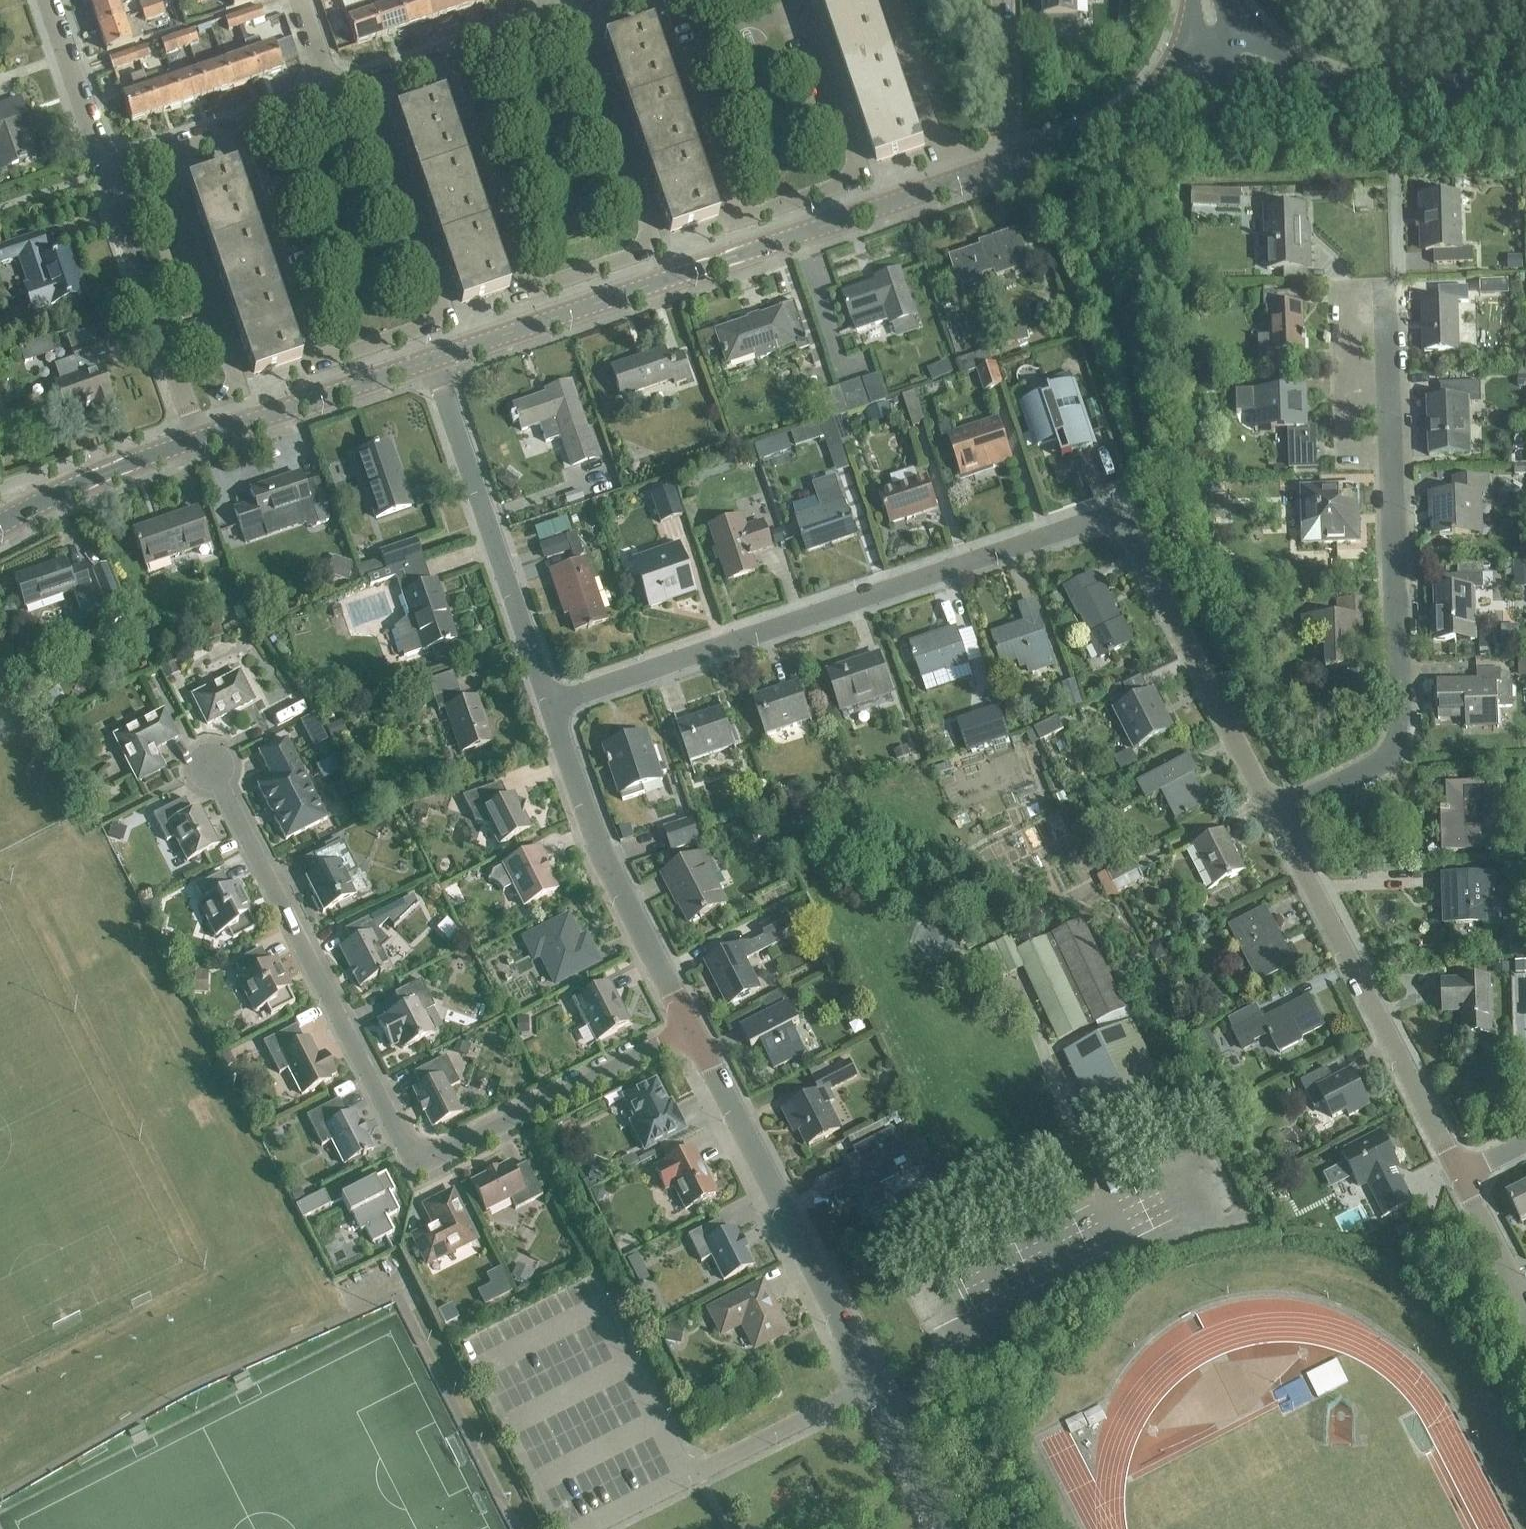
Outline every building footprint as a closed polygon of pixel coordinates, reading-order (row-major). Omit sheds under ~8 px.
[(99,29),(122,21),(115,0),(108,0),(91,6),(99,29)] [(143,13),(163,7),(160,0),(151,0),(139,4),(143,13)] [(370,3),(373,12),(382,37),(407,29),(398,3),(385,8),(382,0),(379,0),(370,3)] [(398,3),(407,29),(432,20),(425,0),(408,0),(398,3)] [(432,20),(457,11),(453,0),(425,0),(432,20)] [(457,11),(482,3),(481,0),(453,0),(457,11)] [(881,163),(921,149),(870,0),(822,0),(825,10),(829,9),(846,59),(843,60),(847,73),(851,72),(869,125),(865,127),(869,138),(873,137),(881,163)] [(1044,17),(1077,16),(1076,0),(1044,0),(1044,17)] [(373,12),(370,3),(369,2),(344,11),(356,46),(382,37),(373,12)] [(163,7),(143,13),(145,21),(165,14),(163,7)] [(261,7),(235,16),(239,28),(265,18),(261,7)] [(239,28),(235,16),(225,19),(229,31),(239,28)] [(122,21),(99,29),(107,50),(142,38),(136,23),(131,25),(129,18),(122,21)] [(665,208),(674,233),(712,220),(647,26),(607,39),(616,66),(612,67),(617,80),(621,79),(638,130),(634,131),(639,143),(643,143),(661,196),(657,197),(661,209),(665,208)] [(194,29),(185,32),(189,46),(198,43),(194,29)] [(189,46),(185,32),(161,41),(166,54),(189,46)] [(244,43),(248,54),(257,80),(283,71),(274,45),(263,49),(260,38),(244,43)] [(146,47),(135,51),(139,62),(150,58),(146,47)] [(139,62),(135,51),(109,59),(113,71),(139,62)] [(248,54),(223,63),(232,88),(257,80),(248,54)] [(223,63),(198,71),(206,97),(232,88),(223,63)] [(198,71),(173,80),(182,105),(206,97),(198,71)] [(157,73),(144,78),(156,114),(182,105),(173,80),(161,84),(157,73)] [(156,114),(144,78),(143,74),(130,78),(135,93),(122,97),(131,122),(156,114)] [(962,94),(967,107),(981,103),(977,89),(962,94)] [(457,277),(466,303),(505,290),(440,99),(399,113),(407,136),(405,137),(409,150),(412,149),(430,202),(427,203),(431,214),(434,213),(452,265),(450,265),(455,278),(457,277)] [(10,165),(34,157),(25,132),(23,133),(19,123),(25,121),(18,102),(0,108),(0,163),(9,160),(10,165)] [(249,348),(258,374),(298,361),(231,169),(192,183),(201,208),(198,209),(202,221),(205,220),(223,272),(220,273),(224,285),(227,284),(245,336),(241,337),(245,349),(249,348)] [(1192,189),(1192,206),(1217,207),(1241,208),(1241,191),(1218,190),(1192,189)] [(1434,250),(1434,263),(1474,262),(1474,248),(1461,248),(1459,212),(1456,213),(1455,194),(1420,195),(1420,214),(1424,213),(1425,250),(1434,250)] [(1266,207),(1268,268),(1311,267),(1310,236),(1306,236),(1305,206),(1266,207)] [(1030,265),(1018,229),(991,238),(992,242),(948,257),(954,274),(957,273),(962,288),(980,282),(978,277),(993,271),(995,277),(1030,265)] [(3,247),(0,248),(0,263),(8,260),(46,248),(41,234),(3,247)] [(41,249),(19,257),(29,286),(25,287),(33,310),(80,294),(71,267),(74,266),(69,251),(45,259),(41,249)] [(851,319),(853,319),(857,329),(890,318),(892,324),(915,317),(899,270),(876,278),(878,284),(868,288),(867,286),(843,294),(851,319)] [(1457,302),(1469,301),(1469,286),(1440,287),(1440,302),(1424,303),(1425,351),(1458,350),(1457,302)] [(1270,307),(1271,337),(1261,337),(1261,362),(1296,361),(1296,351),(1305,350),(1304,305),(1302,305),(1301,292),(1265,293),(1265,307),(1270,307)] [(808,348),(807,344),(793,303),(779,308),(780,312),(715,334),(725,364),(752,355),(755,362),(776,355),(774,350),(792,343),(795,352),(808,348)] [(888,322),(864,328),(867,341),(892,335),(888,322)] [(70,350),(74,360),(55,366),(60,381),(54,383),(64,412),(78,407),(79,411),(83,409),(93,410),(95,417),(115,410),(100,368),(99,368),(94,356),(104,353),(99,340),(97,341),(93,329),(72,336),(76,348),(70,350)] [(1025,329),(1002,333),(1004,345),(1028,341),(1025,329)] [(28,345),(29,360),(68,356),(66,341),(28,345)] [(993,364),(988,350),(958,360),(963,374),(978,369),(985,391),(1003,384),(996,363),(993,364)] [(675,385),(689,380),(681,355),(665,360),(663,352),(611,370),(620,397),(673,379),(675,385)] [(931,366),(937,380),(961,369),(954,355),(931,366)] [(1066,438),(1071,454),(1093,446),(1073,385),(1074,385),(1070,372),(1047,380),(1052,397),(1027,405),(1036,433),(1034,434),(1038,447),(1066,438)] [(878,374),(840,386),(849,413),(887,401),(878,374)] [(1464,402),(1481,402),(1481,381),(1451,382),(1451,398),(1428,398),(1430,455),(1466,454),(1464,402)] [(546,445),(559,441),(562,440),(572,468),(595,460),(569,385),(546,392),(547,396),(513,408),(522,433),(539,427),(546,445)] [(822,392),(830,419),(833,418),(849,413),(840,386),(822,392)] [(1308,426),(1308,418),(1307,387),(1238,390),(1238,412),(1239,415),(1240,419),(1242,422),(1245,425),(1249,427),(1256,429),(1299,428),(1299,447),(1294,448),(1295,460),(1317,459),(1316,426),(1308,426)] [(914,391),(902,395),(913,427),(925,423),(914,391)] [(835,420),(843,445),(856,440),(848,415),(835,420)] [(833,418),(830,419),(820,422),(829,449),(842,445),(833,418)] [(989,449),(1006,443),(998,418),(954,432),(952,423),(939,428),(942,438),(950,435),(964,475),(994,465),(989,449)] [(389,444),(354,456),(376,519),(411,507),(389,444)] [(584,472),(589,489),(620,480),(615,463),(584,472)] [(891,476),(894,487),(880,492),(891,524),(939,508),(928,476),(910,482),(907,471),(891,476)] [(315,526),(326,522),(321,507),(326,505),(317,479),(302,485),(299,474),(249,491),(253,503),(233,510),(240,533),(261,526),(259,518),(307,502),(315,526)] [(1478,492),(1489,491),(1489,477),(1455,478),(1456,492),(1431,493),(1431,507),(1435,506),(1435,534),(1469,533),(1469,516),(1478,516),(1478,492)] [(1322,525),(1322,544),(1359,543),(1358,505),(1340,506),(1340,487),(1303,488),(1304,526),(1322,525)] [(650,496),(660,523),(682,515),(672,488),(650,496)] [(794,506),(798,517),(808,552),(857,536),(845,502),(822,509),(818,498),(794,506)] [(134,531),(146,565),(209,544),(197,509),(134,531)] [(748,553),(770,546),(762,521),(750,525),(751,528),(744,530),(740,517),(709,527),(725,573),(752,564),(748,553)] [(563,527),(560,518),(537,526),(540,534),(563,527)] [(381,554),(386,571),(423,558),(417,541),(381,554)] [(670,596),(698,587),(682,543),(644,556),(649,571),(643,573),(655,608),(672,601),(670,596)] [(360,579),(386,571),(382,558),(356,567),(360,579)] [(350,573),(354,572),(350,559),(335,564),(339,577),(341,576),(342,578),(350,575),(350,573)] [(398,577),(412,618),(398,629),(407,656),(431,648),(433,655),(445,652),(443,644),(445,643),(446,645),(450,644),(449,641),(457,639),(452,622),(449,623),(446,615),(448,614),(437,582),(431,584),(423,560),(369,577),(372,586),(398,577)] [(73,591),(75,595),(81,613),(96,607),(82,565),(68,570),(64,561),(15,578),(25,607),(27,611),(41,606),(40,602),(45,600),(46,604),(61,600),(59,595),(73,591)] [(551,573),(559,598),(562,608),(566,606),(576,635),(607,624),(586,561),(551,573)] [(1492,573),(1483,573),(1442,575),(1443,587),(1436,587),(1437,620),(1433,620),(1434,638),(1476,637),(1474,586),(1493,586),(1492,573)] [(1091,639),(1102,659),(1134,642),(1124,623),(1122,624),(1096,574),(1066,590),(1074,604),(1080,601),(1086,611),(1081,614),(1093,638),(1091,639)] [(1358,630),(1363,630),(1362,598),(1336,598),(1337,615),(1303,615),(1303,632),(1332,631),(1332,648),(1327,649),(1328,669),(1359,668),(1358,630)] [(1030,666),(1032,673),(1055,666),(1034,603),(1021,607),(1027,625),(994,637),(1003,665),(1020,659),(1023,669),(1030,666)] [(339,606),(331,609),(334,617),(342,615),(339,606)] [(965,628),(973,660),(985,658),(977,625),(965,628)] [(948,670),(949,672),(969,666),(957,630),(912,645),(923,679),(938,674),(948,670)] [(830,673),(842,710),(892,693),(879,656),(830,673)] [(1520,677),(1525,676),(1525,656),(1512,657),(1513,664),(1519,663),(1520,677)] [(1513,682),(1501,682),(1501,667),(1477,668),(1477,684),(1437,685),(1438,715),(1465,714),(1466,724),(1499,723),(1499,708),(1513,707),(1513,682)] [(192,697),(207,725),(253,702),(239,673),(192,697)] [(1062,685),(1070,709),(1083,704),(1075,680),(1062,685)] [(752,699),(765,736),(812,720),(799,683),(752,699)] [(434,698),(438,711),(446,708),(461,753),(491,743),(476,697),(462,702),(458,690),(434,698)] [(1115,703),(1118,710),(1117,711),(1136,750),(1175,731),(1156,692),(1137,701),(1134,694),(1115,703)] [(284,724),(312,710),(307,700),(279,714),(284,724)] [(998,705),(957,719),(968,750),(1009,737),(998,705)] [(678,724),(690,761),(735,746),(723,709),(678,724)] [(114,737),(137,783),(165,769),(154,749),(161,746),(162,747),(178,738),(164,711),(114,737)] [(314,716),(300,723),(312,748),(327,741),(314,716)] [(1034,728),(1041,741),(1064,729),(1058,716),(1034,728)] [(331,724),(335,736),(350,730),(346,719),(331,724)] [(605,748),(619,789),(623,801),(646,793),(643,786),(663,780),(661,774),(667,771),(664,764),(658,766),(647,733),(605,748)] [(327,820),(286,740),(259,754),(272,780),(258,787),(285,841),(327,820)] [(1132,746),(1117,756),(1126,770),(1141,760),(1132,746)] [(323,759),(324,776),(343,775),(342,758),(323,759)] [(1209,805),(1200,789),(1195,777),(1198,774),(1190,758),(1140,784),(1148,800),(1165,792),(1179,820),(1209,805)] [(1502,851),(1500,789),(1499,782),(1446,784),(1447,810),(1441,810),(1442,853),(1466,852),(1466,848),(1485,847),(1485,851),(1502,851)] [(500,784),(486,789),(462,797),(475,822),(490,827),(499,846),(530,830),(522,814),(526,804),(507,798),(500,784)] [(175,838),(187,861),(218,846),(199,809),(192,813),(185,799),(153,816),(166,842),(175,838)] [(665,827),(668,835),(673,850),(699,841),(691,818),(665,827)] [(1195,846),(1217,888),(1247,872),(1235,847),(1231,850),(1222,832),(1195,846)] [(321,870),(305,879),(315,899),(312,901),(318,913),(321,911),(323,914),(338,906),(340,910),(352,904),(350,900),(354,898),(357,903),(374,894),(361,868),(356,870),(342,842),(313,856),(321,870)] [(502,866),(523,908),(557,890),(548,873),(549,873),(544,864),(547,862),(539,847),(502,866)] [(679,904),(689,923),(726,904),(712,876),(717,874),(705,852),(661,875),(677,905),(679,904)] [(1133,857),(1107,871),(1113,884),(1140,870),(1133,857)] [(227,931),(232,941),(256,929),(244,906),(247,904),(237,883),(229,887),(222,873),(195,887),(209,916),(206,917),(216,937),(227,931)] [(1487,911),(1505,911),(1504,891),(1496,891),(1495,875),(1443,877),(1445,924),(1488,923),(1487,911)] [(413,896),(372,917),(345,931),(351,943),(340,948),(353,975),(351,977),(352,978),(354,976),(360,988),(377,979),(379,980),(383,977),(382,977),(397,969),(397,968),(391,971),(381,951),(391,941),(391,940),(388,942),(377,931),(378,930),(388,920),(395,928),(418,906),(413,896)] [(1255,966),(1264,982),(1296,965),(1287,948),(1284,950),(1280,943),(1284,942),(1268,911),(1232,929),(1252,967),(1255,966)] [(441,924),(454,941),(466,932),(453,915),(441,924)] [(766,938),(754,944),(742,944),(707,961),(729,1005),(757,991),(742,962),(778,944),(775,937),(792,928),(785,916),(760,928),(766,938)] [(567,917),(559,922),(524,939),(534,959),(541,956),(555,984),(598,962),(585,937),(579,940),(567,917)] [(1018,950),(1011,936),(980,951),(995,981),(1024,966),(1059,1040),(1095,1021),(1101,1032),(1132,1014),(1127,1004),(1124,1006),(1082,919),(1046,937),(1018,950)] [(261,949),(234,963),(248,992),(245,993),(255,1013),(266,1007),(271,1016),(294,1004),(282,981),(286,979),(275,959),(268,963),(261,949)] [(1525,973),(1525,961),(1516,961),(1516,974),(1525,973)] [(1495,973),(1509,972),(1509,962),(1495,962),(1495,973)] [(194,993),(208,993),(208,972),(194,971),(194,993)] [(1464,1003),(1465,1035),(1491,1034),(1489,977),(1464,978),(1464,981),(1444,982),(1444,1004),(1464,1003)] [(399,1043),(403,1050),(434,1034),(424,1013),(435,1008),(421,981),(394,994),(402,1010),(378,1022),(391,1047),(399,1043)] [(629,1024),(608,982),(571,1001),(585,1029),(588,1027),(597,1043),(617,1033),(616,1030),(629,1024)] [(1525,1019),(1525,994),(1525,986),(1512,987),(1513,1019),(1525,1019)] [(1273,1039),(1280,1053),(1301,1042),(1299,1038),(1323,1025),(1309,997),(1264,1020),(1262,1016),(1234,1030),(1243,1049),(1253,1045),(1251,1042),(1269,1034),(1272,1039),(1273,1039)] [(761,1043),(775,1069),(806,1053),(792,1027),(800,1023),(789,1002),(740,1027),(752,1048),(761,1043)] [(1065,1053),(1106,1139),(1173,1106),(1132,1021),(1065,1053)] [(288,1070),(302,1096),(331,1080),(330,1078),(335,1076),(324,1054),(318,1056),(309,1039),(304,1041),(296,1026),(263,1043),(279,1074),(288,1070)] [(459,1084),(446,1057),(413,1074),(420,1087),(413,1090),(419,1102),(417,1103),(422,1113),(424,1112),(432,1128),(461,1113),(449,1089),(459,1084)] [(829,1090),(857,1076),(849,1061),(814,1079),(820,1091),(783,1110),(791,1125),(797,1122),(809,1145),(841,1129),(828,1103),(834,1100),(829,1090)] [(1347,1111),(1349,1116),(1369,1106),(1352,1071),(1334,1081),(1327,1068),(1301,1082),(1314,1108),(1325,1103),(1333,1118),(1347,1111)] [(631,1124),(645,1151),(684,1131),(676,1116),(673,1117),(655,1083),(624,1098),(636,1121),(631,1124)] [(332,1141),(344,1165),(373,1150),(365,1134),(366,1133),(362,1124),(360,1125),(354,1113),(347,1116),(339,1100),(306,1117),(321,1147),(332,1141)] [(820,1183),(828,1197),(834,1194),(840,1205),(857,1197),(866,1214),(888,1203),(879,1186),(899,1175),(893,1164),(906,1157),(892,1129),(854,1149),(860,1162),(820,1183)] [(1374,1195),(1385,1217),(1413,1203),(1400,1177),(1393,1181),(1388,1171),(1399,1165),(1383,1133),(1342,1154),(1348,1165),(1345,1172),(1352,1175),(1358,1186),(1371,1179),(1376,1189),(1375,1190),(1374,1195)] [(673,1187),(685,1210),(715,1195),(700,1166),(701,1166),(693,1149),(654,1168),(665,1191),(673,1187)] [(471,1183),(486,1212),(510,1200),(515,1210),(542,1196),(526,1164),(512,1171),(509,1164),(497,1170),(496,1168),(487,1173),(487,1175),(471,1183)] [(341,1197),(350,1215),(352,1214),(361,1232),(365,1230),(372,1244),(393,1233),(386,1219),(399,1212),(389,1194),(394,1192),(385,1174),(341,1197)] [(1508,1194),(1522,1222),(1525,1220),(1525,1185),(1508,1194)] [(295,1206),(302,1220),(331,1205),(324,1192),(295,1206)] [(413,1237),(427,1264),(476,1240),(452,1193),(425,1207),(435,1227),(427,1231),(427,1230),(413,1237)] [(711,1257),(723,1281),(753,1266),(733,1228),(726,1232),(720,1220),(688,1236),(701,1262),(711,1257)] [(490,1272),(495,1281),(482,1289),(489,1302),(515,1286),(503,1265),(490,1272)] [(786,1332),(762,1284),(710,1311),(721,1334),(742,1323),(755,1348),(786,1332)] [(1287,1412),(1319,1396),(1306,1371),(1274,1387),(1287,1412)] [(1353,1439),(1352,1411),(1331,1411),(1332,1440),(1353,1439)]
